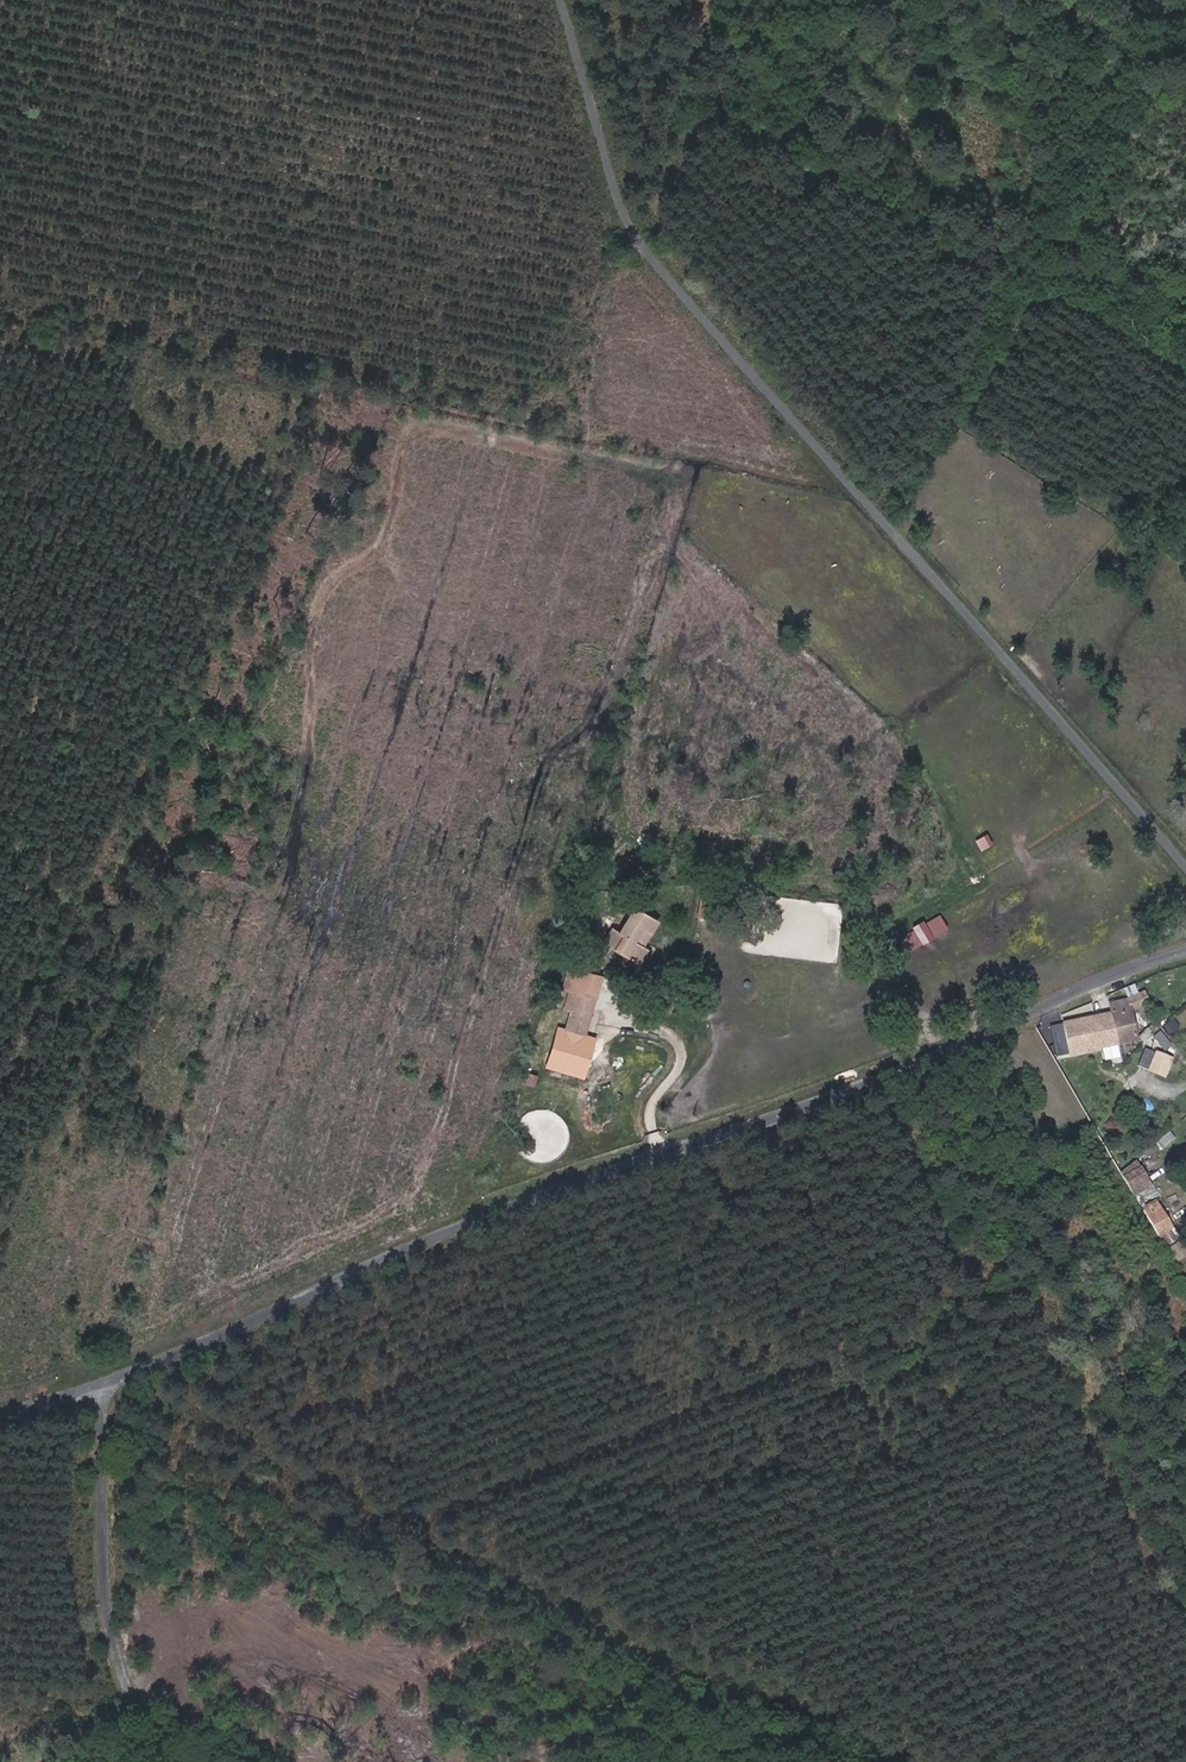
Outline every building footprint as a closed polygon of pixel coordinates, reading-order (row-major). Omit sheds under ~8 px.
[(644,941),(657,921),(634,907),(618,932),(613,929),(604,943),(615,950),(617,949),(624,953),(622,955),(636,964),(646,949),(639,945),(642,940),(644,941)] [(924,925),(909,933),(913,941),(953,919),(949,912),(934,920),(932,916),(922,921),(924,925)] [(593,962),(595,957),(579,952),(578,958),(593,962)] [(583,1037),(600,976),(591,973),(593,962),(578,958),(564,1009),(570,1011),(565,1031),(583,1037)] [(1127,999),(1109,1003),(1111,1013),(1095,1017),(1098,1033),(1114,1029),(1118,1044),(1136,1040),(1129,1010),(1148,1002),(1143,992),(1127,999)] [(1157,1010),(1154,1003),(1146,1006),(1149,1013),(1157,1010)] [(1095,1049),(1118,1044),(1114,1029),(1098,1033),(1095,1017),(1062,1024),(1069,1055),(1091,1050),(1090,1048),(1094,1047),(1095,1049)] [(1171,1033),(1181,1026),(1175,1018),(1165,1025),(1171,1033)] [(1143,1043),(1161,1026),(1157,1022),(1139,1038),(1143,1043)] [(1140,1067),(1139,1085),(1165,1087),(1166,1069),(1140,1067)] [(560,1156),(556,1125),(525,1128),(529,1160),(560,1156)] [(1168,1140),(1164,1135),(1155,1144),(1159,1148),(1168,1140)] [(1177,1238),(1146,1187),(1135,1194),(1166,1247),(1177,1238)] [(1170,1249),(1178,1258),(1185,1251),(1185,1249),(1179,1241),(1170,1249)]
